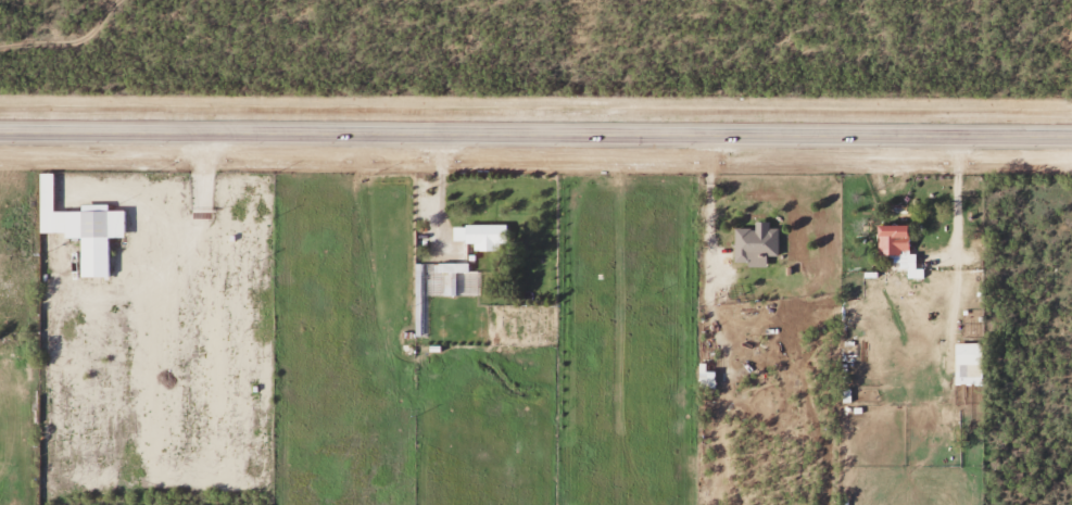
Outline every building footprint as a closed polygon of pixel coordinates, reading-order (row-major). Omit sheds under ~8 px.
[(37,236),(77,236),(77,278),(108,278),(108,238),(124,238),(124,211),(104,211),(104,206),(78,206),(78,212),(51,212),(51,174),(37,174),(37,236)] [(503,225),(461,225),(461,244),(503,244),(503,225)] [(876,225),(876,260),(897,260),(896,277),(922,277),(922,269),(913,269),(915,254),(908,254),(908,225),(876,225)] [(732,263),(775,262),(775,229),(731,229),(732,263)] [(470,263),(443,264),(443,273),(447,273),(447,295),(459,295),(459,279),(470,279),(470,263)] [(426,337),(426,294),(436,294),(437,272),(443,272),(443,265),(414,264),(413,337),(426,337)] [(953,386),(980,386),(980,344),(953,344),(953,386)] [(719,371),(701,371),(700,386),(718,386),(719,371)]
